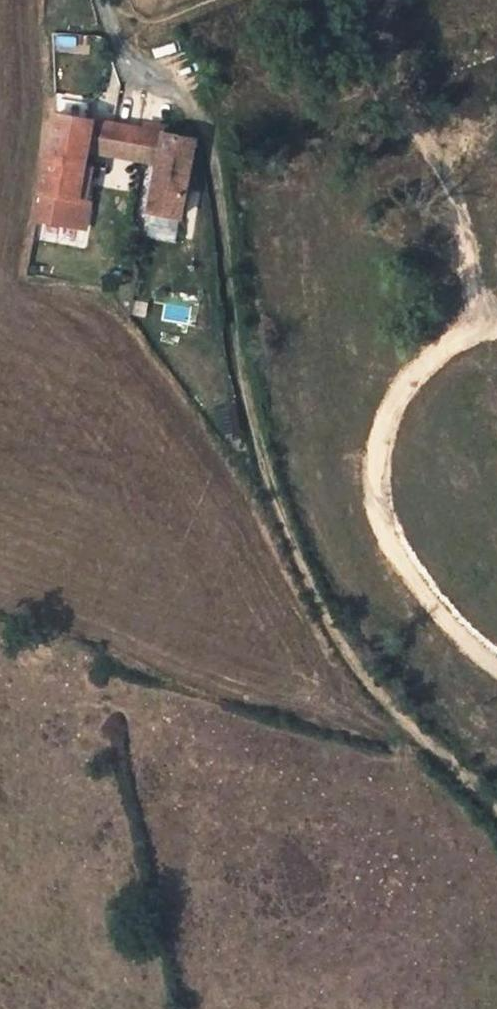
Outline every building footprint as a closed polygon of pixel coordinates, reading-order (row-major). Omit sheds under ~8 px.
[(83,177),(88,150),(93,121),(58,114),(43,193),(63,197),(78,199),(79,199),(83,177)] [(165,134),(93,121),(88,150),(159,163),(165,134)] [(165,134),(159,163),(151,212),(182,217),(196,139),(165,134)] [(89,178),(83,177),(79,199),(85,201),(87,186),(89,178)] [(61,207),(63,197),(43,193),(41,204),(61,207)]
